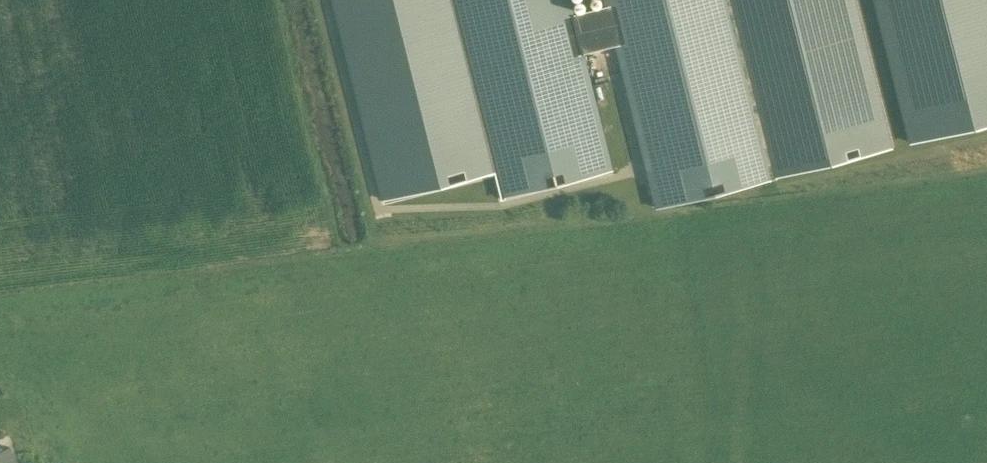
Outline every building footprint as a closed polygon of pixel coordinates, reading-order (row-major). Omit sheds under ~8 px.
[(385,202),(495,174),(501,197),(612,170),(592,91),(585,64),(583,54),(573,15),(569,0),(335,0),(385,202)] [(573,15),(583,54),(616,45),(619,56),(626,83),(656,203),(657,207),(753,183),(773,178),(778,176),(778,177),(889,148),(851,0),(604,0),(606,6),(573,15)] [(912,142),(986,123),(986,0),(876,0),(912,142)] [(9,447),(0,451),(0,462),(16,462),(9,447)]
